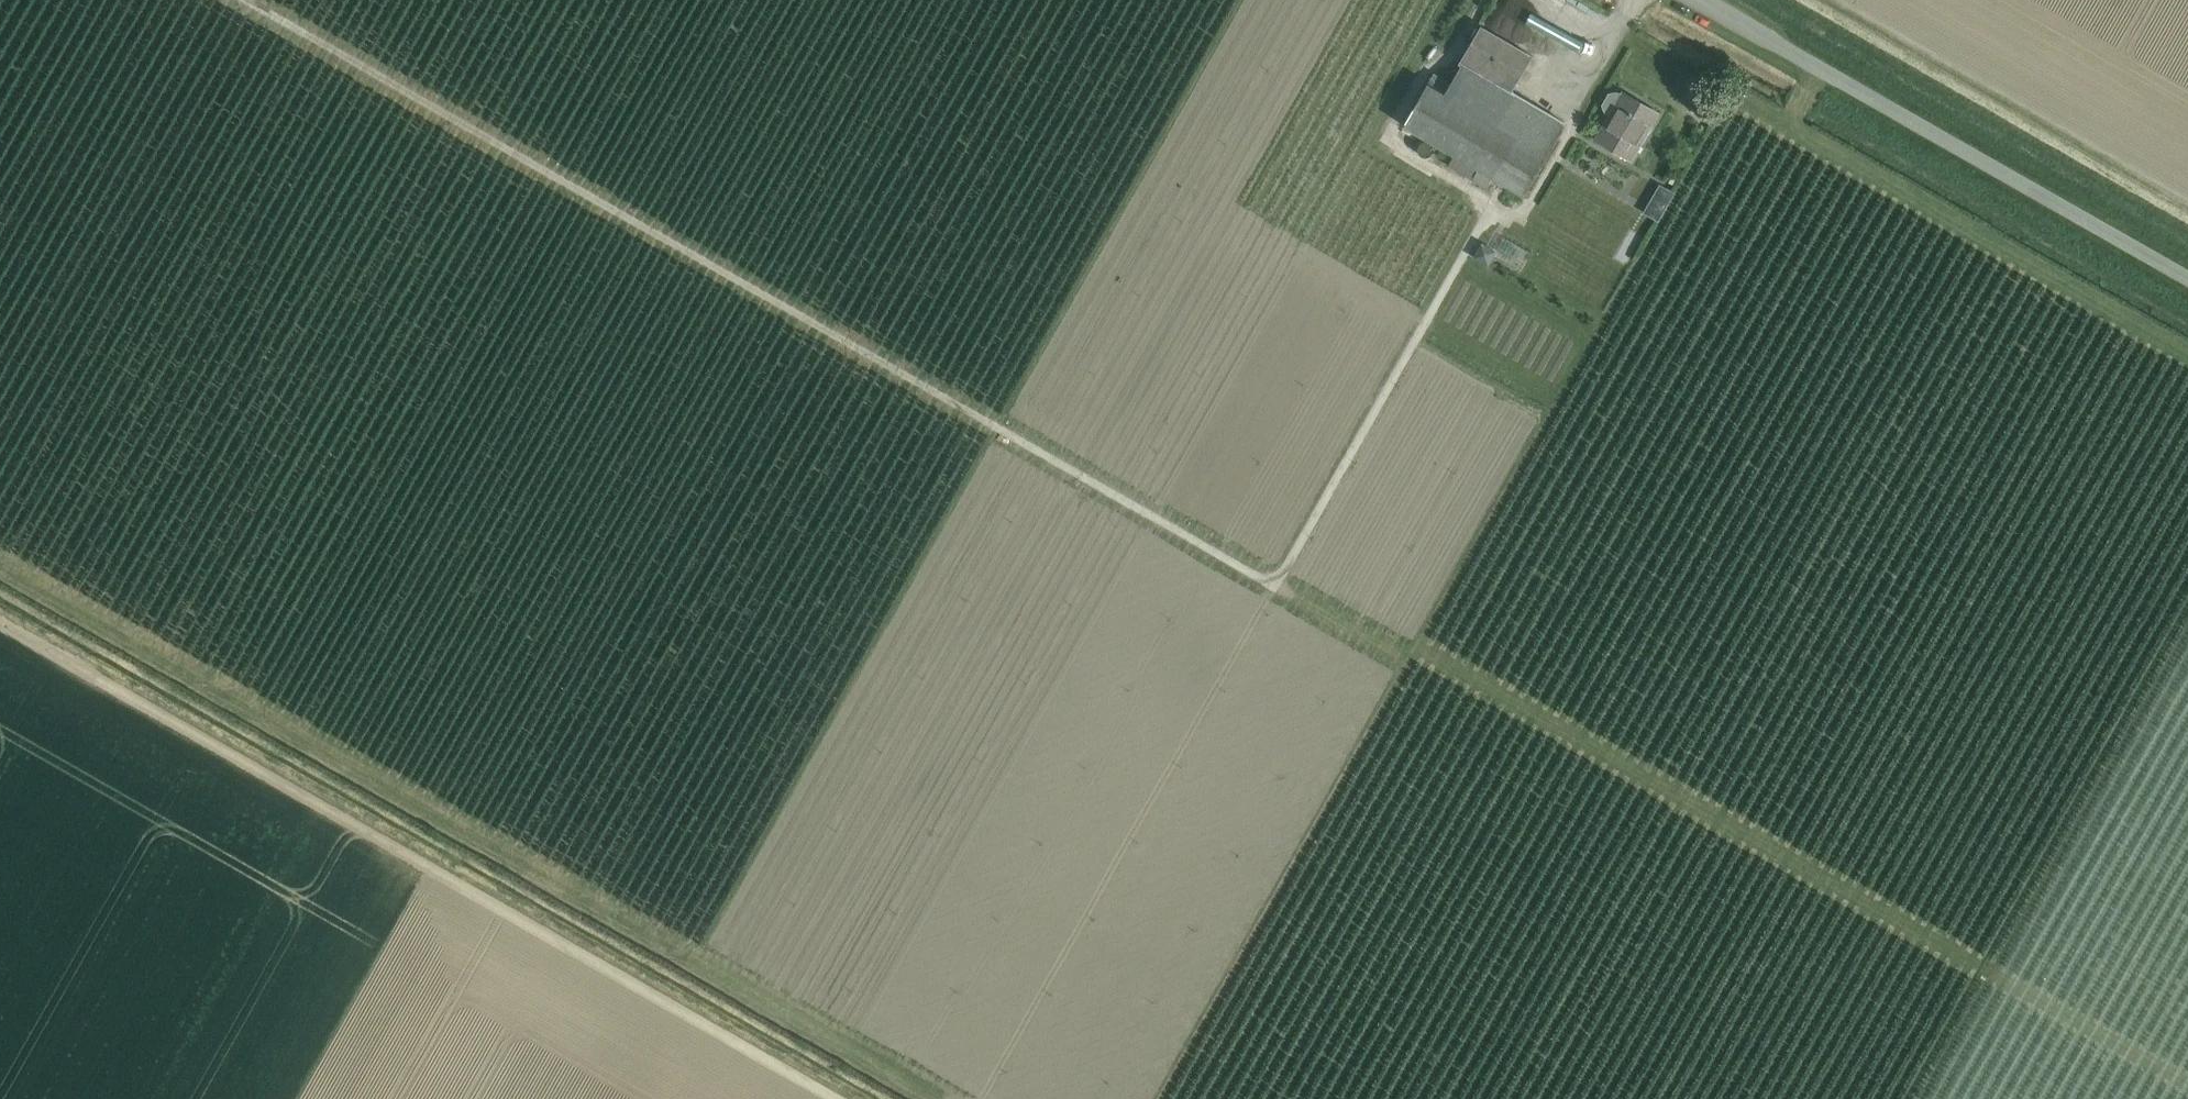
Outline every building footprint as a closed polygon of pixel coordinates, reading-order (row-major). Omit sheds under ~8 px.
[(1498,3),(1491,0),(1474,0),(1471,7),(1491,16),(1498,3)] [(1460,63),(1462,64),(1511,92),(1532,56),(1480,26),(1460,63)] [(1523,195),(1565,122),(1511,92),(1462,64),(1450,85),(1433,75),(1404,126),(1455,156),(1450,166),(1491,190),(1497,180),(1523,195)] [(1657,113),(1622,93),(1621,95),(1617,92),(1613,92),(1608,93),(1602,105),(1603,109),(1605,113),(1609,115),(1595,139),(1630,160),(1657,113)] [(1465,233),(1459,244),(1475,254),(1482,243),(1465,233)]
